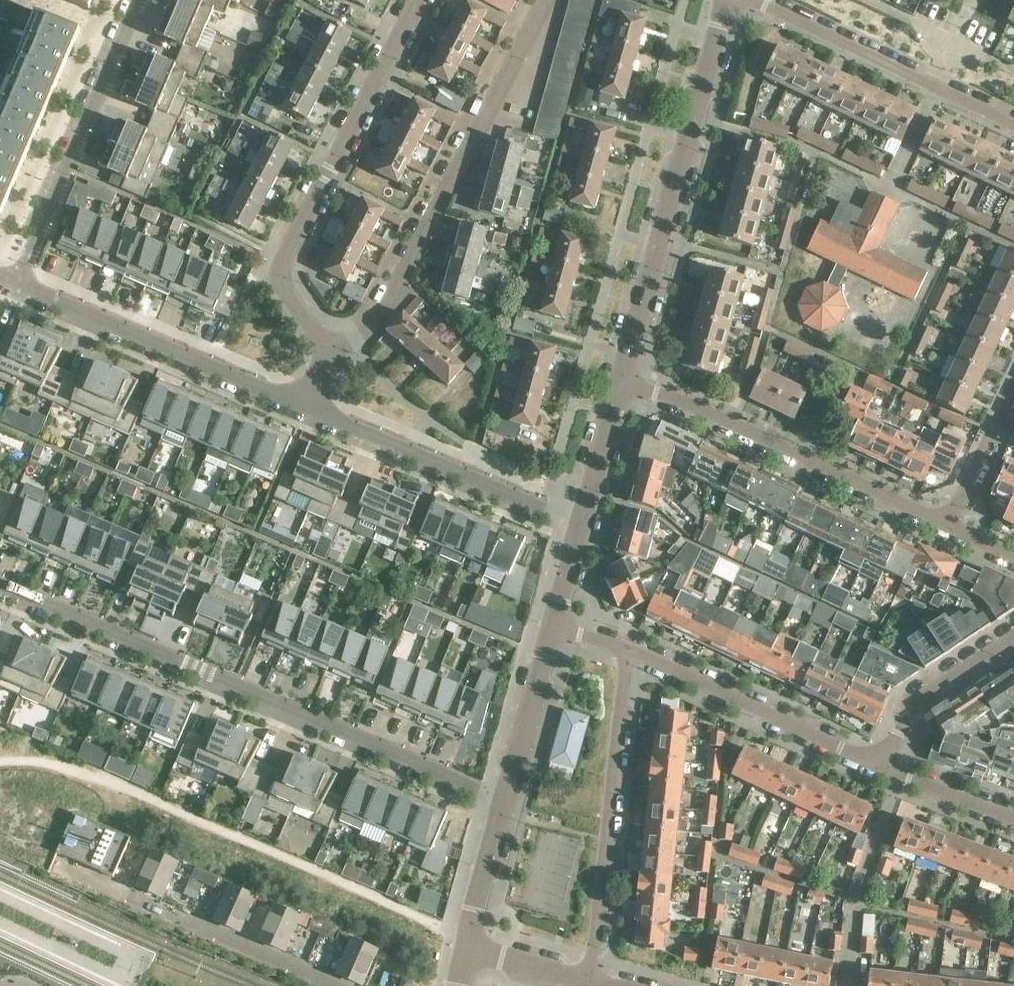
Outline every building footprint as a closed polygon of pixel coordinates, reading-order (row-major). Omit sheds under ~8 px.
[(88,9),(92,0),(68,0),(88,9)] [(204,27),(213,7),(224,13),(230,0),(171,0),(166,11),(204,27)] [(465,0),(453,24),(474,36),(483,18),(503,29),(506,22),(465,0)] [(570,3),(593,9),(595,0),(571,0),(570,3)] [(640,47),(647,22),(638,19),(641,7),(621,0),(604,0),(600,16),(621,22),(616,40),(640,47)] [(280,21),(285,10),(270,3),(265,15),(280,21)] [(593,9),(570,3),(567,14),(590,20),(593,9)] [(178,56),(202,65),(207,52),(195,47),(204,27),(166,11),(157,33),(165,36),(164,38),(182,46),(178,56)] [(34,12),(25,33),(69,53),(79,31),(34,12)] [(590,20),(567,14),(564,24),(587,31),(590,20)] [(301,36),(306,27),(296,21),(291,30),(301,36)] [(317,43),(340,55),(351,34),(342,29),(342,27),(339,26),(338,27),(328,22),(317,43)] [(453,24),(440,48),(462,59),(471,43),(490,53),(494,46),(474,36),(453,24)] [(587,31),(564,24),(561,35),(584,42),(587,31)] [(252,30),(246,45),(262,51),(268,36),(252,30)] [(297,44),(301,36),(291,30),(286,39),(297,44)] [(25,33),(16,55),(60,74),(69,53),(25,33)] [(584,42),(561,35),(558,46),(581,53),(584,42)] [(640,47),(616,40),(616,41),(594,35),(592,43),(614,48),(609,66),(609,67),(632,74),(640,47)] [(306,65),(329,76),(340,55),(317,43),(312,53),(306,65)] [(787,87),(802,56),(779,45),(764,77),(787,87)] [(558,46),(555,57),(578,64),(581,53),(558,46)] [(440,48),(428,72),(449,84),(458,67),(478,77),(481,70),(462,59),(440,48)] [(138,77),(176,94),(185,74),(196,78),(202,65),(178,56),(174,65),(156,57),(155,60),(140,51),(133,65),(141,70),(138,77)] [(60,74),(16,55),(7,76),(51,95),(60,74)] [(787,87),(809,98),(824,67),(802,56),(787,87)] [(578,64),(555,57),(552,68),(575,75),(578,64)] [(609,67),(609,66),(601,65),(587,61),(585,68),(607,75),(601,93),(625,100),(632,74),(609,67)] [(269,72),(280,78),(285,69),(274,63),(269,72)] [(295,86),(318,98),(329,76),(306,65),(295,86)] [(832,109),(847,78),(824,67),(809,98),(832,109)] [(571,85),(575,75),(552,68),(549,79),(571,85)] [(275,87),(280,78),(269,72),(264,81),(275,87)] [(0,91),(0,98),(42,116),(51,95),(7,76),(0,91)] [(585,76),(576,107),(587,110),(596,79),(585,76)] [(153,113),(149,123),(173,133),(187,98),(176,94),(138,77),(135,85),(126,82),(121,97),(137,102),(136,105),(153,113)] [(869,88),(847,78),(832,109),(855,119),(869,88)] [(568,96),(571,85),(549,79),(546,90),(568,96)] [(307,119),(318,98),(295,86),(284,107),(294,112),(293,114),(297,115),(297,114),(307,119)] [(442,88),(435,101),(459,113),(466,100),(442,88)] [(893,100),(869,88),(855,119),(879,131),(893,100)] [(565,107),(568,96),(546,90),(543,101),(565,107)] [(251,108),(269,117),(275,105),(256,96),(251,108)] [(0,98),(0,123),(33,137),(42,116),(0,98)] [(401,124),(423,135),(432,117),(451,128),(455,121),(435,111),(413,100),(401,124)] [(893,100),(879,131),(902,141),(917,111),(893,100)] [(565,107),(543,101),(540,112),(562,118),(565,107)] [(265,124),(269,117),(251,108),(248,115),(265,124)] [(540,112),(537,123),(559,129),(562,118),(540,112)] [(590,132),(585,150),(584,154),(608,160),(616,131),(592,124),(588,123),(571,118),(569,126),(590,132)] [(766,132),(770,123),(753,118),(750,128),(766,132)] [(944,161),(958,130),(935,120),(921,150),(944,161)] [(119,121),(109,144),(159,165),(168,144),(173,133),(149,123),(145,131),(128,123),(127,125),(119,121)] [(24,159),(33,137),(0,123),(0,148),(24,159)] [(556,141),(559,129),(537,123),(534,135),(556,141)] [(790,128),(770,123),(766,132),(787,138),(790,128)] [(442,145),(423,135),(401,124),(388,148),(410,158),(419,142),(439,152),(442,145)] [(815,145),(819,136),(802,128),(798,137),(815,145)] [(493,165),(518,172),(524,149),(535,152),(538,143),(526,139),(528,133),(507,129),(502,143),(499,142),(493,165)] [(981,141),(958,130),(944,161),(967,172),(981,141)] [(238,133),(234,140),(233,142),(244,148),(249,151),(282,168),(293,146),(283,141),(284,140),(281,138),(280,140),(270,134),(264,147),(238,133)] [(819,136),(815,145),(834,154),(838,145),(819,136)] [(239,157),(244,148),(233,142),(234,140),(228,137),(223,147),(229,150),(228,152),(239,157)] [(740,165),(773,174),(780,149),(747,140),(740,165)] [(981,141),(967,172),(990,183),(1004,152),(981,141)] [(159,165),(109,144),(101,166),(109,169),(107,171),(126,178),(122,188),(145,198),(148,190),(150,185),(159,165)] [(578,178),(602,185),(608,160),(584,154),(585,150),(565,145),(562,153),(583,158),(578,176),(578,178)] [(0,148),(0,174),(15,180),(24,159),(0,148)] [(410,158),(388,148),(376,171),(398,183),(407,166),(426,176),(430,169),(410,158)] [(841,157),(862,167),(867,159),(846,149),(841,157)] [(282,168),(249,151),(244,160),(254,165),(248,177),(271,189),(282,168)] [(1013,190),(1013,157),(1004,152),(990,183),(1012,194),(1013,190)] [(885,167),(867,159),(862,167),(880,176),(885,167)] [(794,180),(805,183),(810,163),(800,160),(794,180)] [(194,165),(188,177),(198,182),(204,169),(194,165)] [(486,188),(511,195),(518,172),(493,165),(486,188)] [(773,174),(740,165),(733,189),(766,198),(773,174)] [(578,178),(578,176),(571,175),(558,170),(555,178),(576,184),(571,203),(595,209),(602,185),(578,178)] [(0,174),(0,199),(5,201),(15,180),(0,174)] [(237,198),(260,210),(271,189),(248,177),(241,190),(215,176),(211,185),(237,198)] [(927,198),(931,188),(912,179),(908,189),(927,198)] [(805,183),(794,180),(789,199),(799,202),(805,183)] [(104,201),(109,190),(101,186),(90,181),(87,187),(76,182),(64,209),(69,211),(74,211),(59,244),(73,249),(71,253),(80,257),(82,254),(97,218),(84,213),(87,197),(104,201)] [(217,199),(221,190),(211,185),(211,186),(204,183),(198,194),(204,198),(206,194),(217,199)] [(522,187),(520,197),(531,200),(534,190),(522,187)] [(504,218),(511,195),(486,188),(480,211),(504,218)] [(931,188),(927,198),(945,206),(949,197),(931,188)] [(766,198),(733,189),(726,213),(759,223),(766,198)] [(116,193),(109,190),(104,201),(111,204),(116,193)] [(148,190),(145,198),(162,205),(165,198),(148,190)] [(808,250),(837,263),(827,285),(823,283),(806,289),(797,306),(803,323),(821,331),(839,325),(846,310),(840,291),(837,289),(847,268),(849,269),(916,299),(929,272),(880,249),(901,204),(873,192),(852,236),(821,222),(808,250)] [(531,200),(520,197),(517,207),(528,210),(537,212),(539,202),(531,200)] [(249,232),(260,210),(237,198),(226,220),(236,225),(235,226),(239,228),(239,227),(249,232)] [(349,223),(371,234),(380,217),(399,227),(403,220),(362,198),(349,223)] [(972,219),(977,210),(957,200),(952,210),(972,219)] [(153,209),(145,205),(140,216),(148,220),(153,209)] [(781,229),(791,231),(797,210),(787,208),(781,229)] [(155,223),(160,212),(153,209),(148,220),(155,223)] [(547,210),(544,220),(564,225),(566,215),(547,210)] [(995,219),(977,210),(972,219),(990,228),(995,219)] [(753,247),(759,223),(726,213),(719,238),(753,247)] [(97,218),(82,254),(94,259),(92,262),(102,266),(103,263),(119,228),(97,218)] [(182,222),(175,218),(170,230),(177,233),(182,222)] [(1013,239),(1013,228),(1003,222),(998,231),(1013,239)] [(337,247),(359,258),(367,242),(387,252),(391,244),(371,234),(349,223),(337,247)] [(456,247),(481,254),(487,230),(462,224),(456,247)] [(119,228),(103,263),(116,269),(115,272),(124,276),(126,273),(141,237),(119,228)] [(560,241),(555,260),(579,266),(586,240),(555,232),(542,228),(540,235),(553,239),(560,241)] [(785,251),(791,231),(781,229),(775,249),(785,251)] [(504,245),(507,236),(496,233),(493,242),(504,245)] [(218,240),(210,236),(205,247),(212,250),(218,240)] [(141,237),(126,273),(138,278),(137,281),(146,285),(148,282),(163,247),(141,237)] [(957,251),(967,256),(973,243),(963,238),(957,251)] [(219,254),(225,243),(218,240),(212,250),(219,254)] [(163,247),(148,282),(160,288),(159,291),(168,295),(169,292),(185,256),(163,247)] [(378,268),(359,258),(337,247),(324,271),(346,282),(355,265),(375,275),(378,268)] [(477,266),(481,254),(456,247),(449,270),(494,283),(497,272),(477,266)] [(1013,278),(1013,251),(1009,249),(998,271),(1013,278)] [(961,270),(967,256),(957,251),(951,265),(961,270)] [(572,292),(579,266),(555,260),(548,258),(534,254),(532,261),(546,265),(553,267),(548,286),(572,292)] [(185,256),(169,292),(182,297),(181,300),(190,304),(191,301),(207,266),(185,256)] [(207,266),(191,301),(204,306),(203,310),(212,313),(213,311),(226,316),(237,290),(224,284),(228,275),(207,266)] [(704,293),(737,303),(744,278),(711,269),(704,293)] [(492,292),(494,283),(449,270),(443,293),(468,300),(472,286),(492,292)] [(998,271),(988,293),(1013,305),(1013,278),(998,271)] [(565,318),(572,292),(548,286),(527,280),(525,287),(546,293),(541,312),(565,318)] [(936,295),(946,300),(953,286),(943,281),(936,295)] [(343,293),(361,302),(366,292),(348,283),(343,293)] [(758,309),(768,311),(774,292),(764,289),(758,309)] [(697,318),(730,327),(737,303),(704,293),(697,318)] [(988,293),(978,315),(1005,328),(1013,308),(1013,305),(988,293)] [(940,313),(946,300),(936,295),(930,308),(940,313)] [(386,331),(407,349),(423,331),(409,318),(414,313),(424,302),(418,296),(408,308),(386,331)] [(768,311),(758,309),(753,329),(763,331),(768,311)] [(407,349),(427,367),(443,349),(430,337),(435,331),(445,320),(439,315),(424,332),(423,331),(407,349)] [(978,315),(967,337),(994,350),(1005,328),(978,315)] [(517,318),(514,329),(534,334),(536,323),(517,318)] [(723,351),(730,327),(697,318),(690,342),(723,351)] [(17,379),(38,330),(23,323),(19,331),(9,327),(3,345),(1,344),(0,348),(0,379),(14,385),(17,379)] [(916,340),(926,344),(933,330),(922,325),(916,340)] [(60,339),(38,330),(17,379),(38,388),(35,394),(53,402),(64,378),(52,373),(55,367),(53,366),(62,350),(57,347),(60,339)] [(444,350),(443,349),(427,367),(448,385),(464,367),(450,354),(455,348),(464,338),(459,333),(444,350)] [(745,357),(755,360),(760,340),(750,337),(745,357)] [(957,359),(984,372),(994,350),(967,337),(957,359)] [(525,369),(549,376),(556,350),(511,338),(510,345),(530,351),(525,369)] [(796,358),(801,347),(787,340),(782,351),(796,358)] [(920,357),(926,344),(916,340),(910,352),(920,357)] [(717,376),(723,351),(690,342),(684,367),(717,376)] [(814,353),(801,347),(796,358),(809,364),(814,353)] [(487,358),(478,350),(465,365),(474,373),(487,358)] [(749,379),(755,360),(745,357),(739,377),(749,379)] [(946,381),(974,394),(984,372),(957,359),(946,381)] [(75,383),(64,378),(53,402),(93,419),(112,372),(114,369),(96,361),(96,363),(85,360),(79,378),(78,377),(75,383)] [(842,368),(832,362),(828,371),(838,376),(842,368)] [(518,396),(542,402),(549,376),(525,369),(504,363),(502,371),(523,377),(518,395),(518,396)] [(912,374),(902,369),(895,384),(905,389),(912,374)] [(773,409),(786,380),(764,370),(752,399),(773,409)] [(122,376),(112,372),(93,419),(130,435),(140,411),(129,406),(131,400),(129,399),(139,382),(123,374),(122,376)] [(877,389),(881,381),(869,375),(865,383),(877,389)] [(742,395),(749,379),(739,377),(732,390),(742,395)] [(162,435),(181,391),(169,386),(170,382),(161,379),(161,378),(160,378),(158,382),(159,382),(140,426),(162,435)] [(808,391),(786,380),(773,409),(795,419),(808,391)] [(892,386),(881,381),(877,389),(888,394),(892,386)] [(964,416),(974,394),(946,381),(936,403),(964,416)] [(857,429),(870,403),(872,398),(876,389),(866,384),(865,387),(853,382),(850,388),(853,389),(838,420),(857,429)] [(182,387),(181,391),(162,435),(162,436),(161,440),(182,449),(188,436),(203,400),(191,395),(192,392),(183,388),(182,387)] [(535,428),(542,402),(518,396),(518,395),(511,393),(497,390),(495,397),(516,403),(511,422),(496,418),(492,431),(516,437),(520,424),(535,428)] [(913,406),(917,397),(906,392),(901,400),(913,406)] [(210,445),(225,410),(213,405),(214,401),(205,398),(206,397),(204,397),(203,400),(188,436),(210,445)] [(928,402),(917,397),(913,406),(924,411),(928,402)] [(856,453),(866,458),(888,412),(878,407),(870,403),(857,429),(849,446),(847,445),(847,446),(858,451),(856,453)] [(228,463),(247,419),(235,414),(236,411),(227,407),(228,407),(226,406),(225,410),(210,445),(207,454),(228,463)] [(951,424),(955,415),(942,409),(937,418),(951,424)] [(30,418),(24,431),(37,437),(46,417),(33,411),(30,418)] [(886,464),(906,420),(888,412),(866,458),(876,462),(877,460),(886,464)] [(964,419),(955,415),(951,424),(960,429),(964,419)] [(248,416),(247,419),(228,463),(250,473),(254,464),(269,429),(257,424),(258,420),(249,416),(250,416),(248,416)] [(903,475),(925,429),(915,425),(906,420),(886,464),(895,468),(894,471),(903,475)] [(648,425),(645,436),(675,444),(675,446),(686,451),(683,456),(693,461),(696,455),(702,444),(703,443),(670,427),(669,427),(657,422),(648,425)] [(270,425),(269,429),(254,464),(277,474),(292,439),(279,433),(280,430),(272,426),(272,425),(270,425)] [(925,429),(903,475),(913,480),(914,478),(924,483),(925,482),(923,481),(931,465),(944,438),(936,434),(925,429)] [(946,433),(944,438),(931,465),(950,474),(965,442),(946,433)] [(675,444),(645,436),(639,457),(641,457),(668,465),(669,465),(675,446),(675,444)] [(69,450),(77,454),(82,442),(74,438),(69,450)] [(82,442),(77,454),(85,457),(90,445),(82,442)] [(45,447),(37,443),(32,455),(40,459),(45,447)] [(702,444),(687,472),(707,482),(721,453),(702,444)] [(307,511),(312,499),(333,452),(332,452),(332,453),(318,448),(319,446),(317,445),(313,455),(307,452),(308,450),(307,450),(301,467),(298,466),(294,476),(284,472),(274,497),(287,502),(307,511)] [(341,525),(351,502),(342,498),(347,487),(344,486),(353,469),(351,469),(350,470),(344,468),(348,458),(347,458),(346,460),(333,454),(333,452),(312,499),(307,511),(341,525)] [(740,463),(721,453),(707,482),(726,491),(740,463)] [(667,465),(668,465),(641,457),(635,478),(662,485),(672,488),(678,469),(667,465)] [(81,476),(86,464),(79,461),(74,473),(81,476)] [(740,463),(726,491),(724,502),(743,511),(747,501),(762,471),(760,471),(760,472),(740,463)] [(1013,503),(1013,466),(1008,463),(993,495),(1012,504),(1013,505),(1013,503)] [(95,468),(86,464),(81,476),(90,480),(95,468)] [(143,482),(148,470),(140,466),(135,478),(143,482)] [(156,473),(148,470),(143,482),(151,485),(156,473)] [(747,501),(767,510),(781,481),(762,471),(747,501)] [(354,530),(356,525),(377,534),(396,487),(395,489),(374,480),(374,478),(373,478),(367,496),(365,495),(361,505),(351,502),(341,525),(354,530)] [(655,506),(662,485),(635,478),(629,499),(655,506)] [(125,495),(130,483),(123,480),(118,492),(125,495)] [(767,510),(785,519),(787,516),(800,490),(781,481),(767,510)] [(138,486),(130,483),(125,495),(133,498),(138,486)] [(187,500),(192,489),(184,485),(179,497),(187,500)] [(396,487),(377,534),(396,542),(393,548),(404,551),(407,553),(417,529),(408,525),(412,514),(410,513),(419,497),(418,497),(417,498),(396,490),(396,488),(396,487)] [(4,519),(14,495),(0,489),(0,517),(4,519)] [(200,492),(192,489),(187,500),(195,504),(200,492)] [(800,490),(787,516),(785,519),(784,522),(804,531),(818,503),(816,502),(817,500),(808,496),(807,498),(798,494),(800,490)] [(694,496),(691,493),(680,504),(696,518),(694,523),(698,524),(700,514),(697,506),(694,496)] [(422,535),(443,544),(458,509),(446,504),(448,501),(439,497),(439,496),(438,496),(436,500),(422,535)] [(25,547),(27,543),(42,508),(19,498),(4,533),(17,539),(15,542),(24,546),(25,547)] [(223,502),(214,498),(208,510),(218,514),(223,502)] [(827,507),(818,503),(804,531),(823,540),(837,512),(835,511),(836,509),(828,505),(827,507)] [(1013,505),(1012,504),(1005,519),(1003,519),(1003,520),(1013,525),(1012,527),(1013,528),(1013,503),(1013,505)] [(231,519),(236,507),(228,504),(223,516),(231,519)] [(466,554),(480,518),(469,513),(470,510),(461,506),(460,505),(458,509),(443,544),(440,553),(462,563),(466,554)] [(244,511),(236,507),(231,519),(239,523),(244,511)] [(621,528),(647,535),(653,514),(627,507),(621,528)] [(42,508),(27,543),(39,548),(38,552),(46,555),(46,556),(48,556),(49,553),(64,517),(42,508)] [(843,550),(856,522),(854,521),(856,518),(847,515),(846,517),(837,512),(823,540),(843,550)] [(488,563),(503,527),(491,522),(492,519),(483,515),(482,514),(480,518),(466,554),(488,563)] [(64,517),(49,553),(61,558),(60,561),(69,565),(68,565),(70,566),(71,562),(86,527),(64,517)] [(858,523),(856,522),(843,550),(863,559),(877,531),(866,526),(867,524),(859,520),(858,523)] [(297,537),(264,522),(260,532),(292,546),(297,537)] [(698,540),(704,526),(699,523),(692,537),(698,540)] [(503,527),(488,563),(510,572),(502,592),(519,599),(527,570),(514,564),(526,537),(513,532),(514,528),(505,525),(505,524),(504,524),(503,527)] [(710,528),(704,526),(698,540),(704,543),(710,528)] [(86,527),(71,562),(83,567),(82,570),(91,574),(90,575),(92,575),(93,571),(108,536),(86,527)] [(641,557),(647,535),(621,528),(615,549),(617,550),(630,554),(641,557)] [(877,531),(863,559),(857,572),(877,581),(883,569),(896,541),(887,536),(888,534),(879,530),(878,532),(877,531)] [(143,532),(139,541),(148,545),(152,536),(143,532)] [(333,540),(321,535),(313,554),(325,560),(333,540)] [(108,536),(93,571),(105,577),(104,580),(113,584),(114,584),(115,580),(130,545),(108,536)] [(681,536),(673,545),(683,549),(688,543),(681,536)] [(715,550),(722,553),(728,539),(721,536),(715,550)] [(733,558),(742,563),(747,553),(737,548),(732,545),(734,542),(728,539),(722,553),(727,556),(733,558)] [(903,578),(915,550),(907,546),(908,543),(899,539),(898,541),(896,541),(883,569),(903,578)] [(146,614),(147,614),(169,561),(150,553),(153,547),(148,545),(139,541),(138,540),(128,564),(137,568),(133,579),(135,580),(127,596),(128,597),(129,595),(135,598),(131,607),(133,608),(133,606),(147,612),(146,614)] [(683,549),(677,556),(667,569),(681,575),(672,592),(659,586),(658,589),(657,589),(651,601),(645,613),(665,623),(683,587),(692,569),(701,549),(688,543),(683,549)] [(683,549),(673,545),(667,553),(677,556),(683,549)] [(761,571),(765,561),(769,554),(750,546),(747,553),(742,563),(761,571)] [(928,574),(937,555),(917,546),(915,550),(903,578),(901,582),(908,585),(912,576),(916,569),(928,574)] [(330,549),(327,558),(337,561),(340,553),(330,549)] [(710,578),(712,572),(719,558),(701,549),(692,569),(710,578)] [(612,590),(638,578),(629,557),(630,554),(617,550),(613,564),(608,566),(611,574),(605,576),(612,590)] [(399,552),(394,562),(402,565),(406,555),(399,552)] [(298,554),(293,566),(301,570),(306,558),(298,554)] [(957,565),(937,555),(928,574),(940,580),(936,587),(944,591),(948,583),(957,565)] [(719,558),(712,572),(727,579),(734,565),(719,558)] [(210,559),(205,569),(215,573),(219,563),(210,559)] [(195,593),(205,569),(191,563),(188,570),(169,561),(147,614),(148,612),(162,618),(161,620),(162,620),(166,611),(172,613),(172,615),(173,616),(179,598),(182,599),(186,589),(195,593)] [(781,582),(786,571),(773,564),(773,565),(765,561),(761,571),(769,575),(781,582)] [(790,564),(786,571),(781,582),(801,591),(810,573),(790,564)] [(957,565),(948,583),(977,598),(979,598),(987,606),(997,621),(1013,609),(1013,583),(983,568),(979,576),(957,565)] [(733,583),(752,592),(759,576),(740,567),(733,583)] [(215,573),(205,569),(195,593),(204,597),(200,607),(202,608),(193,624),(194,625),(195,623),(216,632),(216,634),(235,590),(217,582),(219,575),(215,573)] [(337,585),(342,573),(334,570),(329,582),(337,585)] [(350,576),(342,573),(337,585),(345,588),(350,576)] [(828,582),(810,573),(801,591),(819,599),(828,582)] [(759,576),(752,592),(751,592),(771,602),(779,586),(759,576)] [(645,613),(651,601),(648,599),(638,578),(612,590),(618,605),(624,602),(628,610),(630,609),(644,616),(645,613)] [(413,596),(420,600),(426,588),(418,585),(413,596)] [(702,597),(683,587),(665,623),(685,633),(700,601),(702,598),(702,597)] [(780,587),(776,594),(792,603),(796,595),(780,587)] [(426,588),(420,600),(429,603),(434,591),(426,588)] [(381,603),(386,592),(379,589),(374,600),(381,603)] [(235,590),(216,634),(217,635),(218,633),(239,642),(238,644),(239,644),(245,627),(247,628),(252,617),(261,622),(272,597),(257,591),(254,598),(235,590)] [(830,605),(839,609),(846,596),(837,591),(830,605)] [(394,595),(386,592),(381,603),(389,607),(394,595)] [(938,608),(944,596),(940,593),(934,595),(930,604),(938,608)] [(807,614),(811,616),(817,604),(817,603),(813,601),(813,602),(798,595),(793,606),(788,617),(797,621),(802,611),(808,613),(807,614)] [(861,603),(846,596),(839,609),(859,618),(864,608),(868,600),(863,598),(861,603)] [(947,622),(960,645),(990,626),(982,613),(975,605),(963,600),(959,608),(971,612),(962,618),(959,613),(947,622)] [(719,610),(700,601),(685,633),(704,642),(719,610)] [(283,651),(285,647),(300,612),(277,602),(262,637),(275,643),(273,646),(282,650),(283,651)] [(915,602),(908,607),(914,614),(924,606),(915,602)] [(457,615),(465,618),(470,607),(462,603),(457,615)] [(817,604),(811,616),(809,619),(830,629),(832,623),(837,613),(817,604)] [(470,607),(465,618),(473,622),(478,610),(470,607)] [(734,626),(735,627),(740,617),(720,608),(719,610),(704,642),(722,651),(734,626)] [(864,608),(859,618),(866,622),(871,612),(864,608)] [(432,625),(437,613),(430,610),(425,622),(432,625)] [(305,660),(307,656),(322,621),(300,612),(285,647),(297,652),(295,655),(304,659),(304,660),(305,660)] [(445,617),(437,613),(432,625),(440,629),(445,617)] [(856,622),(837,613),(832,623),(851,633),(856,622)] [(960,645),(947,622),(944,617),(926,629),(943,656),(960,645)] [(327,670),(329,666),(344,631),(322,621),(307,656),(319,662),(317,665),(326,669),(327,670)] [(742,660),(754,635),(735,627),(734,626),(722,651),(742,660)] [(761,669),(777,636),(766,631),(767,629),(762,626),(761,629),(758,628),(754,636),(754,635),(742,660),(761,669)] [(868,646),(874,632),(865,628),(859,642),(868,646)] [(476,644),(481,632),(474,629),(469,641),(476,644)] [(925,668),(943,656),(926,629),(907,641),(907,642),(898,653),(916,662),(919,659),(925,668)] [(349,679),(351,675),(366,640),(344,631),(329,666),(341,671),(339,674),(348,678),(349,679)] [(490,636),(481,632),(476,644),(485,648),(490,636)] [(41,648),(42,646),(25,638),(24,640),(14,636),(8,654),(6,654),(4,660),(0,658),(0,681),(1,679),(24,689),(41,648)] [(777,636),(761,669),(781,679),(797,645),(777,636)] [(366,640),(351,675),(363,680),(361,684),(370,687),(370,688),(371,688),(373,684),(388,649),(366,640)] [(800,688),(818,652),(799,643),(798,645),(797,645),(781,679),(800,688)] [(864,653),(856,669),(838,706),(873,723),(887,695),(885,694),(889,686),(892,687),(911,676),(921,670),(868,646),(864,653)] [(50,653),(41,648),(24,689),(45,697),(42,704),(59,711),(69,687),(57,682),(60,676),(58,676),(67,659),(51,650),(50,653)] [(818,652),(800,688),(819,697),(837,661),(818,652)] [(73,694),(99,705),(114,670),(101,664),(102,662),(89,655),(87,659),(88,659),(73,694)] [(399,703),(414,667),(391,657),(376,693),(389,698),(388,702),(397,705),(396,706),(398,706),(399,703)] [(856,669),(837,661),(819,697),(838,706),(856,669)] [(115,666),(114,670),(99,705),(125,716),(140,681),(127,675),(128,673),(115,666)] [(420,716),(421,712),(436,677),(414,667),(399,703),(411,708),(410,711),(419,715),(418,715),(420,716)] [(458,686),(443,722),(455,727),(454,730),(463,734),(464,735),(466,731),(465,730),(479,698),(488,702),(495,675),(483,669),(473,692),(458,686)] [(1009,669),(993,680),(1013,711),(1013,677),(1009,669)] [(142,677),(140,681),(125,716),(152,727),(167,692),(154,687),(155,684),(142,677)] [(442,725),(443,722),(458,686),(436,677),(421,712),(433,717),(432,720),(441,724),(440,725),(442,725)] [(977,690),(984,700),(990,710),(995,716),(996,718),(1009,711),(1013,717),(1013,719),(1012,726),(1013,726),(1013,711),(993,680),(977,690)] [(973,684),(945,702),(956,719),(960,716),(965,723),(950,732),(975,730),(975,721),(990,710),(984,700),(977,690),(973,684)] [(152,727),(147,738),(175,750),(194,704),(180,698),(181,695),(168,689),(167,692),(152,727)] [(656,737),(684,741),(688,741),(689,730),(685,730),(686,718),(676,717),(679,699),(664,697),(662,709),(659,737),(656,737)] [(956,719),(945,702),(944,700),(921,715),(929,726),(936,722),(943,733),(950,732),(965,723),(960,716),(956,719)] [(564,712),(550,762),(574,768),(588,718),(564,712)] [(218,771),(235,731),(236,729),(219,721),(218,723),(208,719),(202,737),(200,736),(198,742),(186,737),(176,761),(192,768),(195,761),(218,771)] [(49,733),(37,728),(33,737),(46,742),(49,733)] [(952,768),(953,765),(959,746),(964,748),(967,739),(976,738),(975,730),(950,732),(943,733),(938,748),(930,745),(925,758),(952,768)] [(253,794),(263,770),(251,765),(254,759),(252,759),(261,742),(245,733),(244,735),(235,731),(218,771),(240,780),(238,787),(253,794)] [(997,739),(987,768),(1004,775),(1013,748),(1013,731),(1000,731),(997,739)] [(722,748),(723,734),(711,733),(710,747),(722,748)] [(684,741),(656,737),(653,760),(651,759),(650,760),(682,764),(684,741)] [(967,739),(964,748),(959,746),(953,765),(983,776),(986,768),(987,768),(997,739),(992,738),(989,747),(978,744),(976,738),(967,739)] [(77,757),(103,765),(109,748),(83,740),(77,757)] [(753,785),(766,758),(744,748),(732,775),(753,785)] [(1004,775),(1013,778),(1013,748),(1004,775)] [(708,766),(720,768),(721,752),(709,751),(708,766)] [(294,803),(311,764),(312,761),(295,754),(294,756),(284,752),(278,770),(276,769),(274,775),(263,770),(253,794),(262,798),(270,801),(273,794),(294,803)] [(131,781),(138,766),(111,754),(105,769),(131,781)] [(774,795),(787,768),(766,758),(753,785),(774,795)] [(682,764),(650,760),(648,783),(651,783),(679,786),(682,764)] [(321,767),(311,764),(294,803),(315,812),(313,819),(329,826),(339,802),(328,797),(330,791),(328,791),(337,775),(321,766),(321,767)] [(718,782),(720,768),(708,766),(706,781),(718,782)] [(167,780),(138,767),(132,780),(161,793),(167,780)] [(795,805),(808,778),(787,768),(774,795),(795,805)] [(358,775),(343,809),(338,820),(360,829),(364,818),(380,783),(368,778),(369,775),(360,771),(359,770),(357,774),(358,775)] [(829,788),(808,778),(795,805),(816,815),(829,788)] [(364,818),(386,828),(402,793),(390,788),(391,784),(382,781),(382,780),(381,780),(380,783),(364,818)] [(677,809),(679,786),(651,783),(649,806),(677,809)] [(850,798),(829,788),(816,815),(837,825),(850,798)] [(403,789),(402,793),(386,828),(408,837),(424,802),(412,797),(413,794),(404,790),(403,789)] [(253,794),(242,819),(251,823),(262,798),(253,794)] [(703,812),(715,813),(716,798),(704,797),(703,812)] [(871,808),(850,798),(837,825),(858,835),(871,808)] [(425,799),(424,802),(408,837),(431,847),(422,867),(440,874),(448,844),(435,839),(447,812),(434,807),(435,803),(426,799),(425,799)] [(677,809),(649,806),(646,829),(674,832),(677,809)] [(713,829),(715,813),(703,812),(701,827),(713,829)] [(74,814),(57,852),(113,876),(129,838),(74,814)] [(917,855),(927,827),(905,819),(895,847),(917,855)] [(720,826),(719,841),(730,842),(732,827),(720,826)] [(948,835),(927,827),(917,855),(938,863),(948,835)] [(644,851),(672,855),(674,832),(646,829),(644,851)] [(970,843),(948,835),(938,863),(960,871),(970,843)] [(743,837),(739,849),(747,852),(751,839),(743,837)] [(697,857),(710,859),(712,842),(699,841),(697,857)] [(970,843),(960,871),(981,879),(992,851),(970,843)] [(729,859),(743,863),(747,852),(739,849),(732,847),(729,859)] [(846,863),(858,867),(863,851),(852,847),(846,863)] [(136,887),(166,896),(179,857),(148,848),(136,887)] [(319,851),(314,863),(322,866),(327,855),(319,851)] [(644,851),(641,875),(669,878),(672,855),(644,851)] [(1013,860),(992,851),(981,879),(1003,887),(1013,860)] [(747,852),(743,863),(757,867),(761,856),(747,852)] [(709,873),(710,859),(697,857),(695,871),(709,873)] [(882,858),(877,873),(888,877),(893,862),(882,858)] [(774,872),(790,876),(793,865),(777,860),(774,872)] [(1003,887),(1013,891),(1013,860),(1003,887)] [(196,865),(191,875),(203,880),(208,870),(196,865)] [(793,865),(790,876),(803,880),(806,869),(793,865)] [(355,881),(363,884),(368,872),(361,869),(355,881)] [(208,870),(203,880),(215,885),(219,875),(208,870)] [(368,872),(363,884),(371,888),(376,876),(368,872)] [(669,878),(641,875),(638,875),(636,897),(639,898),(667,900),(669,878)] [(190,877),(183,892),(196,897),(202,881),(190,877)] [(776,892),(779,881),(765,877),(762,888),(776,892)] [(212,919),(241,931),(257,893),(228,881),(212,919)] [(794,885),(779,881),(776,892),(791,896),(794,885)] [(391,882),(386,894),(394,897),(399,886),(391,882)] [(442,893),(422,888),(417,907),(427,911),(437,914),(442,893)] [(693,903),(705,904),(706,890),(694,889),(693,903)] [(821,905),(824,893),(810,890),(806,901),(821,905)] [(664,923),(667,900),(639,898),(637,920),(664,923)] [(908,912),(920,915),(923,903),(911,900),(908,912)] [(272,901),(258,939),(286,950),(301,912),(272,901)] [(703,921),(705,904),(693,903),(691,920),(703,921)] [(923,903),(920,915),(937,919),(940,907),(923,903)] [(722,923),(723,908),(711,907),(710,922),(722,923)] [(951,922),(965,926),(968,914),(953,910),(951,922)] [(968,914),(965,926),(980,929),(983,918),(968,914)] [(312,917),(308,927),(320,932),(324,922),(312,917)] [(921,935),(924,923),(909,919),(906,931),(921,935)] [(669,923),(664,923),(637,920),(639,921),(636,944),(645,945),(645,950),(661,952),(663,934),(668,934),(669,923)] [(324,922),(320,932),(332,937),(336,927),(324,922)] [(996,933),(1010,937),(1013,925),(999,922),(996,933)] [(939,926),(924,923),(921,935),(936,938),(939,926)] [(967,946),(970,934),(954,930),(945,928),(944,940),(951,942),(967,946)] [(984,937),(970,934),(967,946),(981,949),(984,937)] [(363,985),(379,947),(350,935),(334,973),(363,985)] [(828,950),(840,951),(841,936),(829,935),(828,950)] [(862,938),(860,953),(872,954),(874,939),(862,938)] [(735,973),(741,944),(718,939),(712,968),(735,973)] [(1013,950),(1013,945),(1001,942),(998,953),(1012,957),(1013,950)] [(758,978),(764,948),(741,944),(735,973),(758,978)] [(699,949),(684,947),(683,961),(698,962),(699,949)] [(781,982),(787,953),(764,948),(758,978),(781,982)] [(781,982),(798,985),(803,985),(809,958),(787,953),(781,982)] [(809,958),(803,985),(827,985),(832,963),(809,958)] [(963,982),(964,971),(940,969),(939,979),(940,979),(939,985),(962,985),(963,982)] [(894,974),(871,971),(869,985),(893,985),(894,974)] [(894,974),(893,985),(916,985),(917,977),(894,974)] [(916,985),(939,985),(940,979),(939,979),(917,977),(916,985)]
